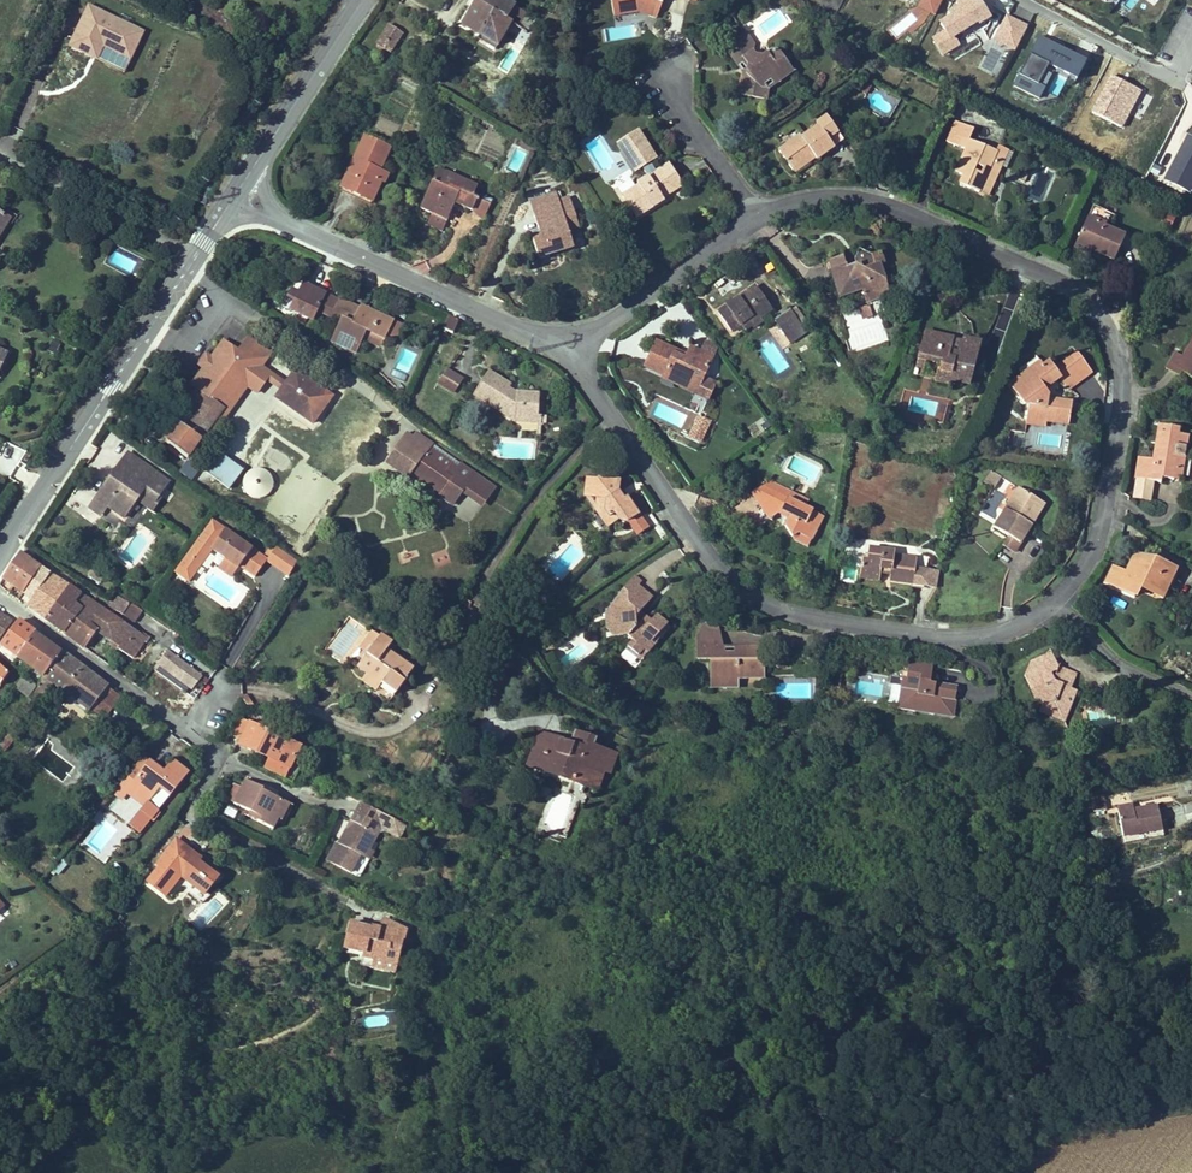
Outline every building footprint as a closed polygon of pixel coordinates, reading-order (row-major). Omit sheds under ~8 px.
[(545,26),(502,0),(480,0),(463,27),(498,48),(511,27),(528,37),(530,35),(537,40),(545,26)] [(610,15),(635,12),(635,7),(639,6),(657,14),(663,0),(608,0),(610,15)] [(934,16),(942,0),(919,0),(916,6),(934,16)] [(942,55),(961,44),(956,35),(989,16),(979,0),(962,0),(935,16),(943,29),(931,37),(942,55)] [(1116,8),(1116,9),(1127,16),(1131,10),(1138,0),(1106,0),(1116,8)] [(654,20),(657,14),(639,6),(635,7),(635,12),(654,20)] [(1005,12),(992,39),(1016,50),(1028,23),(1005,12)] [(125,66),(136,44),(89,20),(71,55),(92,66),(99,52),(101,49),(106,52),(104,55),(125,66)] [(377,46),(390,54),(402,35),(389,27),(377,46)] [(1076,79),(1087,56),(1038,33),(1013,85),(1040,98),(1054,69),(1076,79)] [(740,72),(737,94),(765,98),(766,88),(762,87),(763,84),(767,80),(768,82),(778,75),(777,73),(785,68),(774,54),(770,54),(763,58),(756,57),(751,52),(754,49),(745,36),(732,45),(745,64),(744,72),(740,72)] [(745,64),(732,45),(725,50),(740,72),(744,72),(745,64)] [(788,73),(785,68),(777,73),(778,75),(768,82),(767,80),(763,84),(762,87),(766,88),(788,73)] [(1091,112),(1124,127),(1142,88),(1109,73),(1091,112)] [(801,138),(799,135),(778,150),(790,167),(811,152),(814,157),(816,159),(832,147),(817,127),(801,138)] [(679,184),(665,164),(652,173),(645,163),(651,159),(633,133),(612,146),(631,173),(638,169),(644,178),(635,185),(636,186),(619,198),(627,209),(634,204),(642,215),(658,204),(656,200),(661,196),(679,184)] [(388,148),(362,136),(338,188),(372,203),(383,180),(375,177),(378,170),(388,148)] [(1185,136),(1169,180),(1191,189),(1191,139),(1185,136)] [(992,162),(996,153),(960,138),(956,147),(964,151),(954,173),(963,177),(960,185),(979,193),(985,178),(994,181),(1000,168),(1001,166),(992,162)] [(811,152),(790,167),(793,172),(814,157),(811,152)] [(1001,166),(1000,168),(1007,171),(1014,154),(1007,152),(1005,157),(1001,166)] [(1005,157),(996,153),(992,162),(1001,166),(1005,157)] [(443,186),(448,174),(438,169),(432,181),(443,186)] [(390,176),(378,170),(375,177),(383,180),(387,182),(390,176)] [(443,186),(432,181),(420,207),(431,212),(426,224),(441,230),(455,203),(472,211),(477,200),(482,202),(484,198),(474,193),(477,187),(448,174),(443,186)] [(985,178),(979,193),(988,197),(994,181),(985,178)] [(535,196),(544,224),(548,223),(551,230),(539,234),(544,248),(566,240),(568,245),(580,241),(574,224),(585,220),(580,206),(574,208),(571,200),(567,202),(564,195),(562,187),(535,196)] [(574,208),(580,206),(575,191),(564,195),(567,202),(571,200),(574,208)] [(492,202),(484,198),(482,202),(477,200),(472,211),(482,223),(492,202)] [(627,209),(635,220),(642,215),(634,204),(627,209)] [(0,214),(0,227),(1,226),(4,228),(9,220),(0,214)] [(1111,259),(1122,237),(1083,219),(1072,241),(1089,249),(1111,259)] [(9,220),(4,228),(1,226),(0,227),(0,247),(15,223),(9,220)] [(566,240),(544,248),(546,253),(568,245),(566,240)] [(1089,249),(1072,241),(1070,246),(1087,254),(1089,249)] [(839,260),(826,264),(837,300),(860,293),(864,305),(886,298),(876,269),(881,267),(878,257),(864,261),(862,256),(852,259),(855,269),(844,273),(839,260)] [(310,316),(320,295),(298,285),(293,295),(287,292),(283,301),(290,304),(286,312),(307,322),(310,316)] [(753,288),(716,314),(729,334),(738,328),(750,321),(758,322),(770,313),(753,288)] [(320,295),(310,316),(326,323),(328,318),(335,302),(320,295)] [(380,341),(383,336),(391,339),(396,338),(401,327),(371,313),(368,320),(356,315),(357,312),(335,302),(328,318),(341,324),(339,329),(330,348),(351,358),(358,344),(363,333),(380,341)] [(357,312),(356,315),(368,320),(371,313),(359,308),(357,312)] [(867,308),(855,312),(859,322),(870,318),(867,308)] [(786,342),(800,332),(787,314),(773,323),(786,342)] [(341,324),(328,318),(326,323),(339,329),(341,324)] [(458,324),(447,318),(441,331),(452,336),(458,324)] [(760,325),(758,322),(750,321),(738,328),(742,334),(749,329),(751,331),(760,325)] [(804,338),(800,332),(786,342),(790,348),(804,338)] [(930,332),(928,340),(939,343),(941,335),(930,332)] [(375,352),(380,341),(363,333),(358,344),(375,352)] [(948,382),(968,387),(975,360),(956,355),(958,348),(950,346),(952,339),(952,338),(941,335),(939,343),(928,340),(923,359),(939,363),(938,370),(935,369),(932,381),(947,385),(948,382)] [(1185,350),(1191,353),(1187,360),(1181,356),(1173,351),(1165,365),(1178,373),(1180,371),(1191,378),(1191,338),(1185,350)] [(956,355),(975,360),(979,344),(960,339),(959,341),(952,339),(950,346),(958,348),(956,355)] [(194,383),(227,405),(255,364),(261,368),(270,355),(247,340),(238,352),(223,341),(210,360),(204,369),(194,383)] [(687,356),(657,341),(646,363),(664,372),(666,368),(676,373),(674,378),(684,383),(687,378),(698,384),(692,395),(690,399),(702,405),(713,383),(701,377),(711,358),(691,348),(687,356)] [(1029,400),(1026,414),(1047,418),(1069,421),(1073,399),(1050,395),(1050,392),(1044,384),(1061,372),(1064,377),(1087,361),(1077,347),(1054,363),(1047,354),(1041,359),(1042,362),(1015,380),(1023,391),(1018,394),(1022,399),(1029,400)] [(7,378),(16,356),(0,350),(0,376),(7,378)] [(1191,353),(1185,350),(1181,356),(1187,360),(1191,353)] [(204,369),(210,360),(203,356),(197,365),(204,369)] [(1008,380),(1018,394),(1023,391),(1015,380),(1042,362),(1041,359),(1039,357),(1008,380)] [(1092,369),(1087,361),(1064,377),(1070,385),(1092,369)] [(285,384),(261,368),(255,364),(227,405),(233,409),(246,389),(257,396),(267,381),(281,391),(285,384)] [(692,395),(698,384),(687,378),(684,383),(674,378),(676,373),(666,368),(664,372),(660,379),(692,395)] [(459,381),(443,369),(434,381),(450,393),(459,381)] [(509,386),(485,372),(470,396),(501,415),(536,418),(538,396),(513,393),(511,395),(505,392),(509,386)] [(293,373),(285,384),(281,391),(274,401),(301,420),(320,392),(293,373)] [(227,405),(194,383),(191,388),(195,391),(186,405),(198,413),(186,430),(177,424),(164,444),(188,461),(211,428),(227,405)] [(217,432),(233,409),(227,405),(211,428),(217,432)] [(950,408),(947,417),(953,419),(956,409),(950,408)] [(1047,418),(1026,414),(1025,420),(1046,423),(1047,418)] [(536,425),(536,418),(501,415),(513,423),(536,425)] [(698,444),(709,423),(697,417),(686,438),(698,444)] [(1162,452),(1161,459),(1153,458),(1137,455),(1133,476),(1156,480),(1157,475),(1170,478),(1172,469),(1178,470),(1185,436),(1175,434),(1176,427),(1159,424),(1154,450),(1162,452)] [(1022,447),(1023,432),(1011,431),(1010,446),(1022,447)] [(473,474),(429,445),(414,435),(410,440),(401,434),(382,464),(405,478),(407,475),(430,490),(428,494),(450,508),(464,488),(473,474)] [(1162,452),(1154,450),(1153,458),(1161,459),(1162,452)] [(228,489),(243,469),(221,453),(206,473),(228,489)] [(159,495),(168,482),(128,455),(98,501),(113,511),(126,519),(140,498),(152,506),(159,495)] [(405,478),(382,464),(380,467),(403,482),(405,478)] [(249,500),(275,492),(267,465),(241,473),(249,500)] [(493,488),(473,474),(464,488),(484,501),(493,488)] [(407,475),(405,478),(428,494),(430,490),(407,475)] [(596,475),(596,481),(585,481),(585,497),(596,498),(596,509),(607,510),(611,516),(616,513),(622,521),(632,522),(643,513),(630,496),(628,497),(621,487),(618,487),(617,475),(596,475)] [(823,516),(762,484),(751,492),(769,518),(777,511),(780,508),(790,514),(788,517),(785,523),(792,535),(799,531),(812,538),(823,516)] [(1040,499),(1020,486),(995,524),(1013,535),(1023,542),(1034,524),(1027,520),(1040,499)] [(609,529),(622,521),(616,513),(611,516),(607,510),(596,509),(596,498),(585,497),(609,529)] [(1047,504),(1040,499),(1027,520),(1034,524),(1047,504)] [(113,511),(98,501),(91,511),(106,521),(113,511)] [(790,514),(780,508),(777,511),(788,517),(790,514)] [(187,582),(210,550),(228,563),(237,570),(239,568),(254,579),(266,561),(211,522),(175,574),(187,582)] [(575,528),(572,532),(578,537),(581,533),(575,528)] [(1016,552),(1023,542),(1013,535),(1006,545),(1016,552)] [(914,582),(918,557),(897,554),(898,550),(871,546),(870,557),(864,556),(862,571),(883,574),(884,562),(894,563),(891,579),(914,582)] [(1102,579),(1134,593),(1137,586),(1141,578),(1163,589),(1175,564),(1152,554),(1149,556),(1138,551),(1131,554),(1134,559),(1128,573),(1122,570),(1109,564),(1102,579)] [(1134,559),(1131,554),(1129,554),(1122,570),(1128,573),(1134,559)] [(20,555),(3,580),(13,586),(30,561),(20,555)] [(30,561),(13,586),(24,593),(41,568),(30,561)] [(237,570),(228,563),(224,570),(232,576),(237,570)] [(111,584),(117,574),(107,567),(101,577),(111,584)] [(32,600),(50,574),(41,568),(24,593),(32,600)] [(883,574),(862,571),(861,577),(882,580),(883,574)] [(637,572),(626,585),(635,593),(642,586),(647,580),(637,572)] [(32,600),(27,606),(47,621),(69,586),(50,574),(32,600)] [(1160,596),(1163,589),(1141,578),(1137,586),(1160,596)] [(655,653),(677,628),(663,613),(658,618),(653,614),(647,619),(641,614),(646,608),(655,598),(642,586),(635,593),(626,585),(621,590),(622,602),(616,603),(618,624),(622,624),(623,633),(630,631),(635,635),(639,639),(632,648),(644,659),(651,650),(655,653)] [(69,586),(47,621),(65,633),(77,616),(81,610),(74,605),(81,594),(69,586)] [(89,599),(81,594),(74,605),(81,610),(89,599)] [(132,603),(119,595),(110,608),(123,617),(132,603)] [(133,657),(147,637),(89,599),(81,610),(77,616),(98,631),(118,645),(117,646),(133,657)] [(618,624),(616,603),(609,614),(612,632),(619,638),(635,635),(630,631),(623,633),(622,624),(618,624)] [(647,619),(653,614),(646,608),(641,614),(647,619)] [(3,616),(0,620),(0,638),(12,622),(3,616)] [(98,631),(77,616),(65,633),(86,648),(98,631)] [(36,632),(19,619),(1,644),(18,657),(36,632)] [(705,621),(701,633),(718,633),(720,621),(705,621)] [(62,651),(36,632),(18,657),(13,665),(38,683),(62,651)] [(713,659),(714,676),(738,675),(763,675),(762,642),(737,643),(737,649),(723,650),(723,643),(718,643),(718,633),(701,633),(698,633),(699,659),(713,659)] [(392,646),(372,634),(368,641),(376,646),(370,656),(360,672),(372,679),(368,687),(380,695),(385,687),(400,696),(415,671),(387,654),(392,646)] [(376,646),(368,641),(362,651),(370,656),(376,646)] [(648,662),(655,653),(651,650),(644,659),(648,662)] [(107,686),(62,651),(38,683),(40,685),(35,691),(46,697),(54,683),(88,711),(107,686)] [(156,663),(164,654),(160,651),(153,660),(156,663)] [(1051,651),(1029,659),(1037,676),(1058,668),(1051,651)] [(199,679),(165,652),(164,654),(156,663),(154,665),(188,692),(199,679)] [(1029,659),(1022,673),(1033,697),(1042,700),(1038,709),(1048,714),(1052,705),(1065,711),(1074,690),(1067,687),(1075,672),(1066,668),(1059,682),(1053,679),(1058,668),(1037,676),(1029,659)] [(900,678),(897,697),(900,698),(908,708),(941,712),(948,707),(950,698),(951,698),(953,685),(935,683),(935,688),(924,686),(925,682),(927,664),(909,661),(907,673),(903,673),(902,678),(900,678)] [(1059,682),(1066,668),(1060,665),(1058,668),(1053,679),(1059,682)] [(838,686),(840,673),(829,671),(827,684),(838,686)] [(738,675),(714,676),(714,685),(738,685),(738,675)] [(34,685),(22,676),(16,684),(28,693),(34,685)] [(115,693),(107,686),(88,711),(96,717),(115,693)] [(900,698),(897,697),(896,706),(908,708),(900,698)] [(1059,720),(1065,711),(1052,705),(1048,714),(1059,720)] [(1114,722),(1114,713),(1088,711),(1088,721),(1114,722)] [(245,739),(252,726),(241,721),(233,733),(245,739)] [(252,726),(245,739),(296,765),(303,752),(252,726)] [(523,760),(535,764),(545,740),(551,739),(557,741),(559,737),(538,728),(523,760)] [(583,747),(585,743),(587,737),(573,731),(568,740),(583,747)] [(12,738),(4,734),(0,743),(0,746),(7,749),(12,738)] [(615,756),(585,743),(583,747),(568,740),(559,737),(557,741),(551,739),(545,740),(535,764),(549,770),(553,762),(561,766),(558,773),(573,780),(575,775),(596,784),(602,768),(609,771),(615,756)] [(296,765),(245,739),(240,749),(291,775),(296,765)] [(125,792),(140,805),(127,822),(137,830),(184,771),(170,760),(160,772),(146,761),(137,773),(132,768),(111,793),(119,799),(125,792)] [(549,770),(558,773),(561,766),(553,762),(549,770)] [(594,788),(596,784),(575,775),(573,780),(594,788)] [(294,804),(243,778),(230,804),(246,812),(254,816),(252,822),(267,830),(274,816),(284,822),(294,804)] [(1092,799),(1093,809),(1107,808),(1106,798),(1092,799)] [(1116,807),(1117,814),(1134,811),(1133,804),(1116,807)] [(1162,832),(1158,807),(1134,811),(1117,814),(1121,839),(1162,832)] [(243,818),(252,822),(254,816),(246,812),(243,818)] [(356,812),(347,831),(343,838),(347,841),(345,846),(340,843),(337,841),(328,859),(354,872),(362,856),(366,848),(372,851),(375,845),(377,841),(385,826),(356,812)] [(1162,832),(1121,839),(1122,846),(1163,839),(1162,832)] [(176,836),(172,840),(196,860),(198,857),(200,855),(176,836)] [(172,840),(155,862),(158,864),(146,879),(163,893),(180,873),(182,870),(185,873),(183,875),(203,891),(218,873),(198,857),(196,860),(172,840)] [(380,842),(377,841),(375,845),(372,851),(366,848),(362,856),(371,860),(380,842)] [(386,938),(391,927),(384,924),(381,932),(380,936),(386,938)] [(381,932),(352,926),(345,954),(364,958),(363,962),(396,969),(403,944),(405,944),(408,935),(391,927),(386,938),(380,936),(381,932)] [(395,975),(396,969),(363,962),(362,968),(395,975)]
